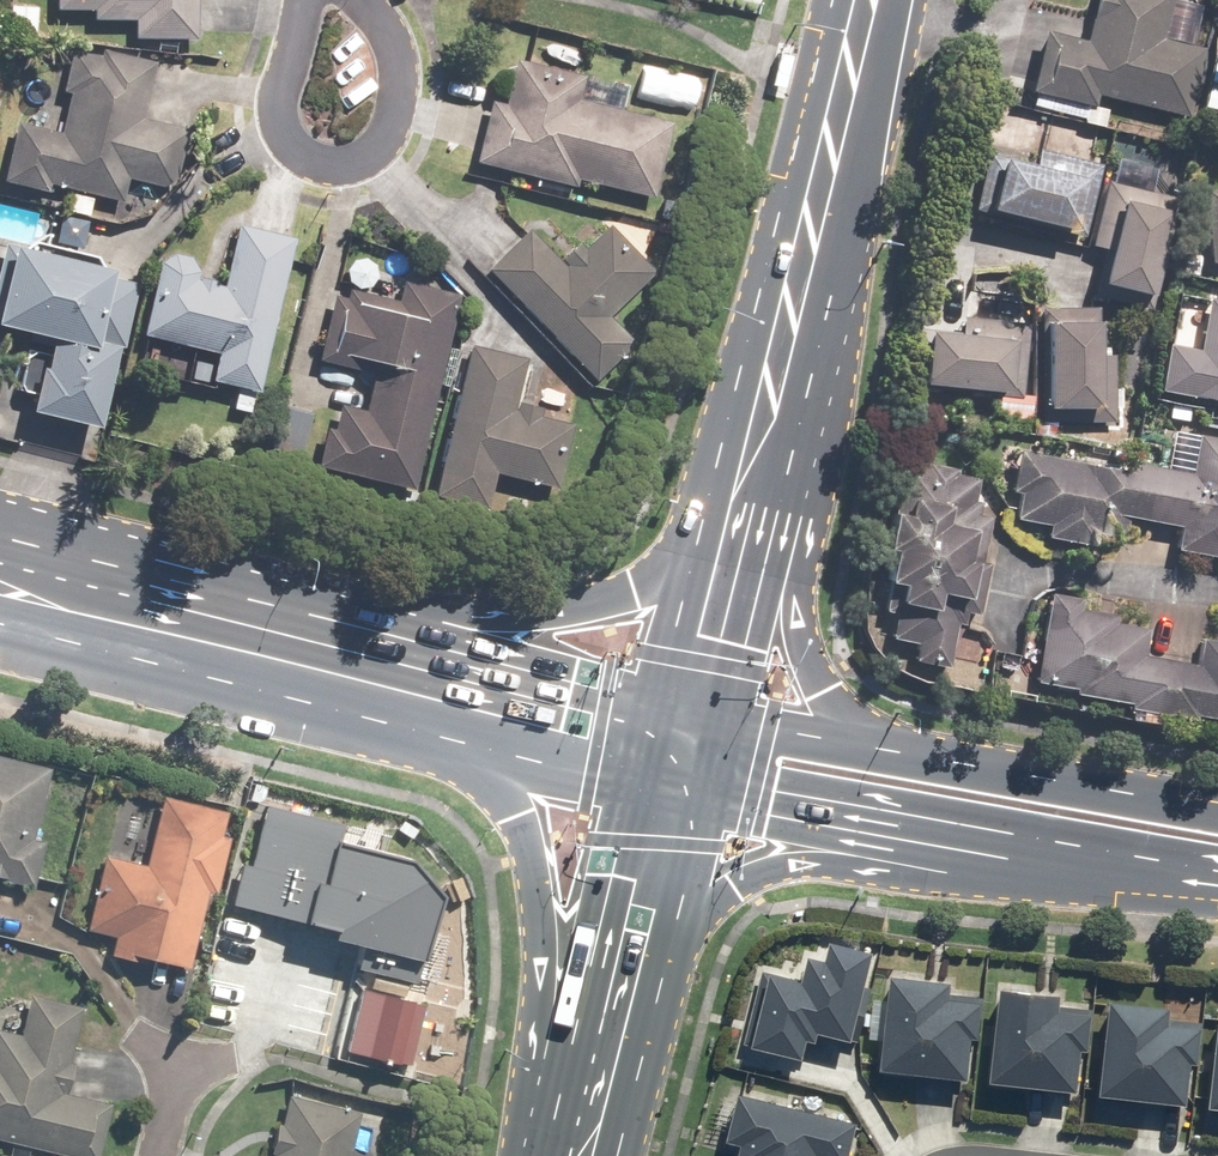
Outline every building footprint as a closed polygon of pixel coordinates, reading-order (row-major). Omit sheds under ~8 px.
[(53,8),(90,8),(90,20),(132,20),(132,38),(192,38),(192,0),(53,0),(53,8)] [(1188,118),(1204,50),(1158,39),(1167,0),(1093,0),(1083,39),(1042,29),(1027,92),(1091,107),(1094,95),(1188,118)] [(118,200),(123,178),(171,190),(185,129),(138,118),(151,62),(98,49),(96,57),(75,52),(55,132),(14,122),(0,179),(0,182),(43,192),(45,183),(118,200)] [(574,178),(651,197),(669,122),(575,99),(581,74),(512,57),(500,104),(487,101),(472,164),(571,188),(574,178)] [(985,153),(972,208),(1078,235),(1095,166),(1033,151),(1030,164),(985,153)] [(1169,196),(1104,181),(1089,243),(1104,246),(1091,297),(1142,309),(1146,294),(1169,196)] [(1197,189),(1202,260),(1217,259),(1217,188),(1197,189)] [(530,227),(483,271),(590,384),(633,344),(606,316),(653,272),(607,224),(565,264),(530,227)] [(257,396),(294,239),(232,225),(218,285),(193,279),(195,272),(189,260),(171,256),(156,264),(139,338),(216,356),(209,385),(257,396)] [(1,245),(0,248),(0,331),(43,341),(24,414),(94,432),(115,351),(119,352),(138,279),(1,245)] [(310,468),(410,492),(457,294),(399,281),(395,300),(333,285),(315,361),(370,374),(361,412),(326,404),(310,468)] [(1205,298),(1195,349),(1162,342),(1152,393),(1208,404),(1204,423),(1217,426),(1217,301),(1205,298)] [(1096,306),(1035,306),(1037,425),(1112,424),(1111,352),(1097,352),(1096,306)] [(910,328),(904,386),(1020,398),(1027,323),(945,315),(944,331),(910,328)] [(465,345),(428,500),(485,514),(494,476),(553,491),(569,427),(538,420),(540,409),(515,403),(525,359),(465,345)] [(274,405),(263,454),(298,462),(309,412),(274,405)] [(1194,436),(1187,472),(1130,461),(1128,472),(1014,451),(1006,495),(1013,496),(1009,520),(1046,526),(1044,538),(1101,548),(1103,537),(1121,540),(1125,518),(1175,527),(1171,549),(1217,557),(1217,441),(1194,436)] [(902,605),(895,640),(913,643),(910,657),(947,664),(955,626),(967,629),(989,516),(976,514),(979,502),(972,500),(978,474),(933,465),(929,486),(907,482),(901,514),(883,511),(876,548),(883,549),(877,580),(894,584),(891,603),(902,605)] [(1030,682),(1070,689),(1069,694),(1124,703),(1123,708),(1189,720),(1190,715),(1217,720),(1217,640),(1197,636),(1192,663),(1141,654),(1146,627),(1113,621),(1115,613),(1078,607),(1080,598),(1046,592),(1030,682)] [(30,888),(42,840),(31,837),(45,777),(0,766),(0,880),(30,888)] [(212,894),(233,811),(158,793),(140,865),(101,855),(82,930),(112,937),(106,958),(184,978),(205,892),(212,894)] [(238,855),(228,900),(362,930),(356,957),(419,971),(438,887),(399,851),(332,835),(336,817),(260,800),(247,857),(238,855)] [(759,971),(740,1045),(799,1060),(804,1041),(812,1043),(815,1031),(849,1040),(871,953),(824,942),(820,959),(805,956),(799,980),(759,971)] [(948,981),(885,975),(875,1070),(964,1079),(968,1038),(976,1038),(981,996),(947,992),(948,981)] [(356,988),(341,1052),(405,1067),(420,1003),(356,988)] [(1056,994),(994,988),(984,1082),(1074,1091),(1078,1050),(1086,1051),(1090,1009),(1055,1005),(1056,994)] [(64,1155),(95,1155),(108,1104),(64,1093),(71,1064),(66,1063),(80,1007),(27,994),(17,1033),(0,1029),(0,1141),(64,1155)] [(1105,1000),(1094,1095),(1185,1106),(1189,1064),(1196,1065),(1201,1024),(1166,1020),(1168,1007),(1105,1000)] [(1204,1108),(1217,1109),(1217,1013),(1215,1013),(1204,1108)] [(734,1092),(721,1140),(734,1143),(731,1155),(845,1155),(854,1122),(734,1092)] [(357,1113),(282,1094),(267,1155),(346,1155),(357,1113)]
